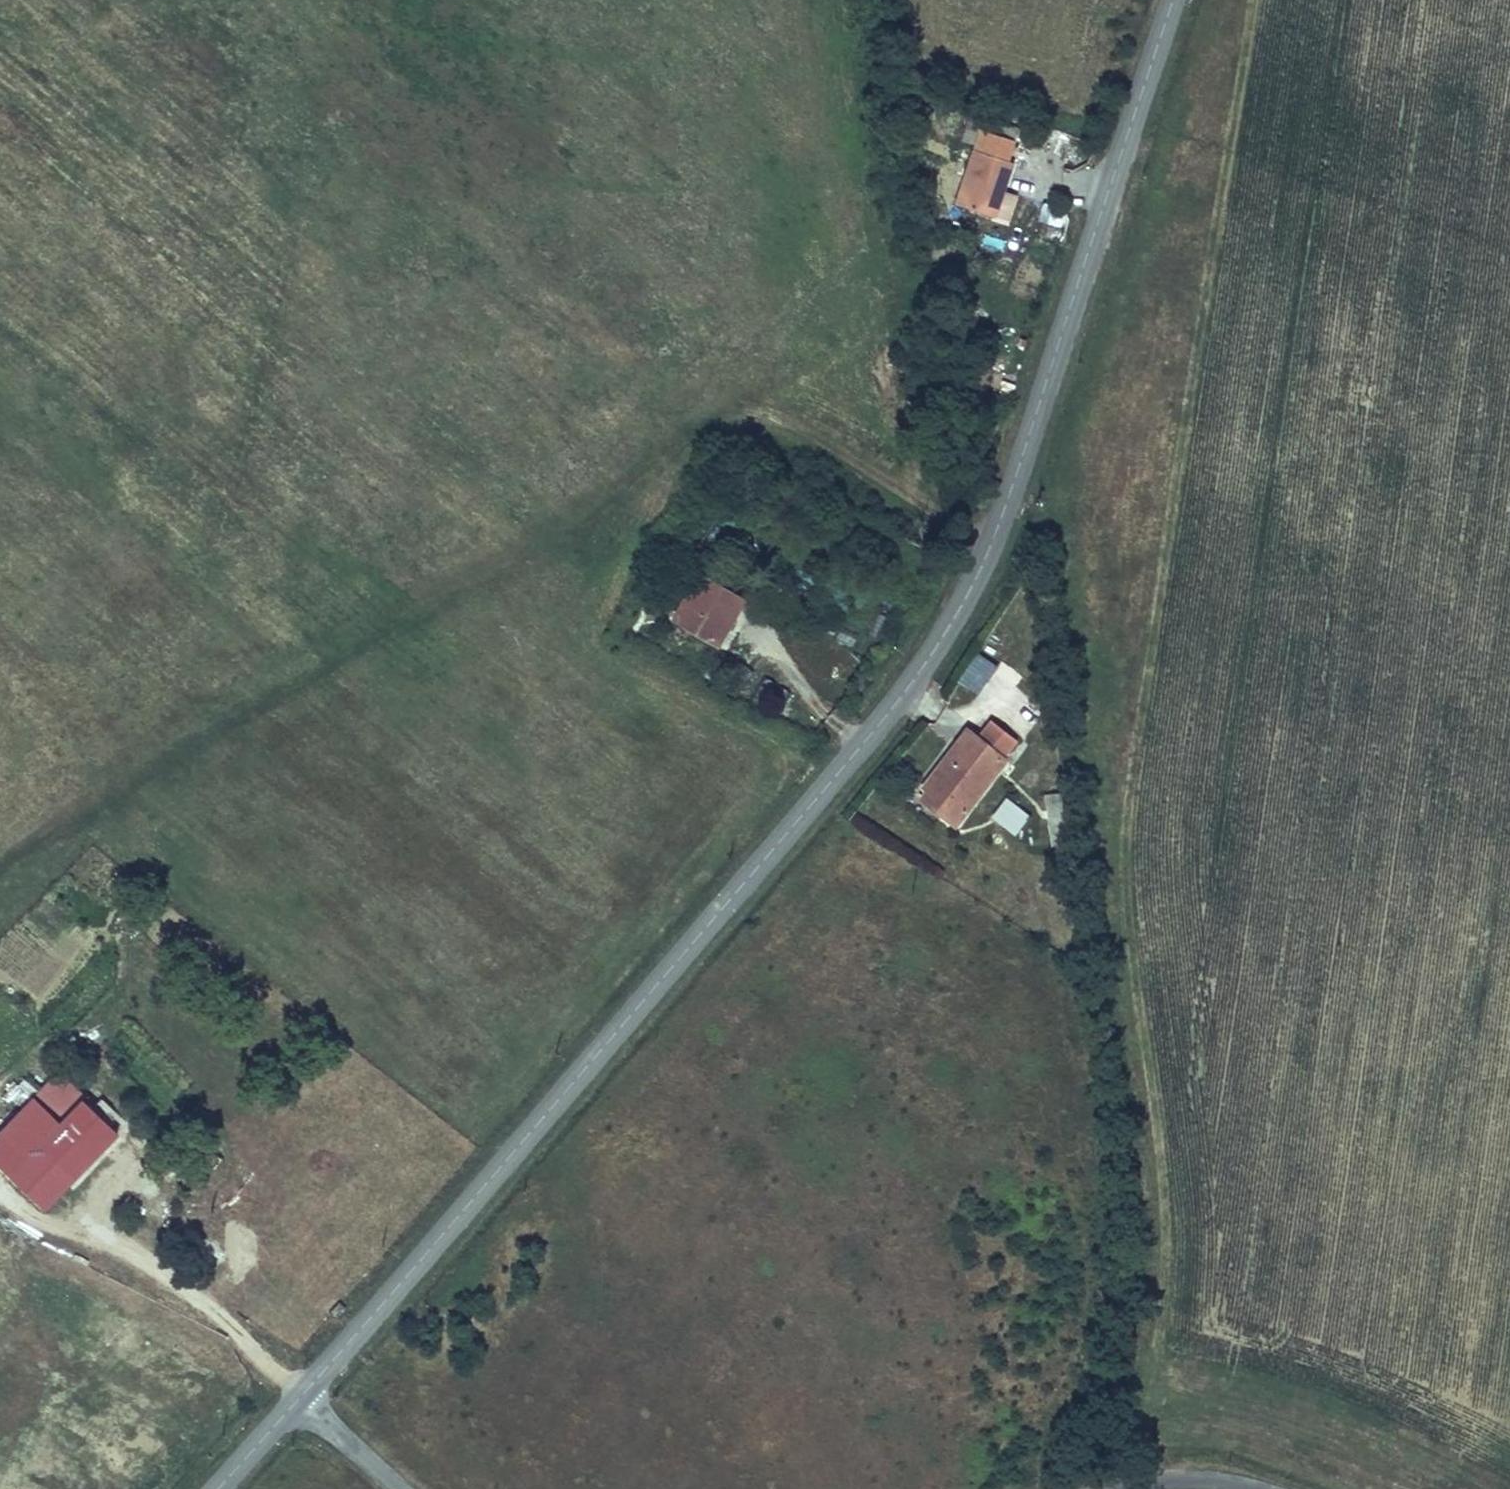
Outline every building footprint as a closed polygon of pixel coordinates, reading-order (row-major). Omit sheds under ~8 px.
[(1012,162),(1006,160),(1017,128),(970,112),(965,128),(979,133),(974,149),(955,204),(992,216),(992,215),(1000,189),(1003,190),(1012,162)] [(1006,220),(1015,194),(1003,190),(1000,189),(992,215),(1006,220)] [(721,623),(736,597),(698,575),(674,618),(716,643),(725,627),(726,626),(721,623)] [(728,629),(744,601),(736,597),(721,623),(726,626),(725,627),(728,629)] [(879,638),(894,603),(880,597),(865,632),(879,638)] [(954,825),(1006,760),(969,730),(923,787),(927,790),(938,798),(931,807),(954,825)] [(931,807),(938,798),(927,790),(921,798),(931,807)] [(1071,838),(1064,792),(1045,795),(1052,840),(1071,838)] [(116,1111),(97,1093),(87,1104),(106,1121),(116,1111)] [(72,1180),(118,1133),(106,1121),(87,1104),(81,1099),(59,1123),(43,1140),(36,1147),(37,1148),(24,1162),(57,1195),(72,1180)] [(43,1140),(59,1123),(49,1114),(33,1131),(43,1140)] [(24,1162),(10,1148),(0,1159),(0,1160),(47,1206),(57,1195),(24,1162)] [(335,1319),(345,1308),(339,1303),(329,1314),(335,1319)]
